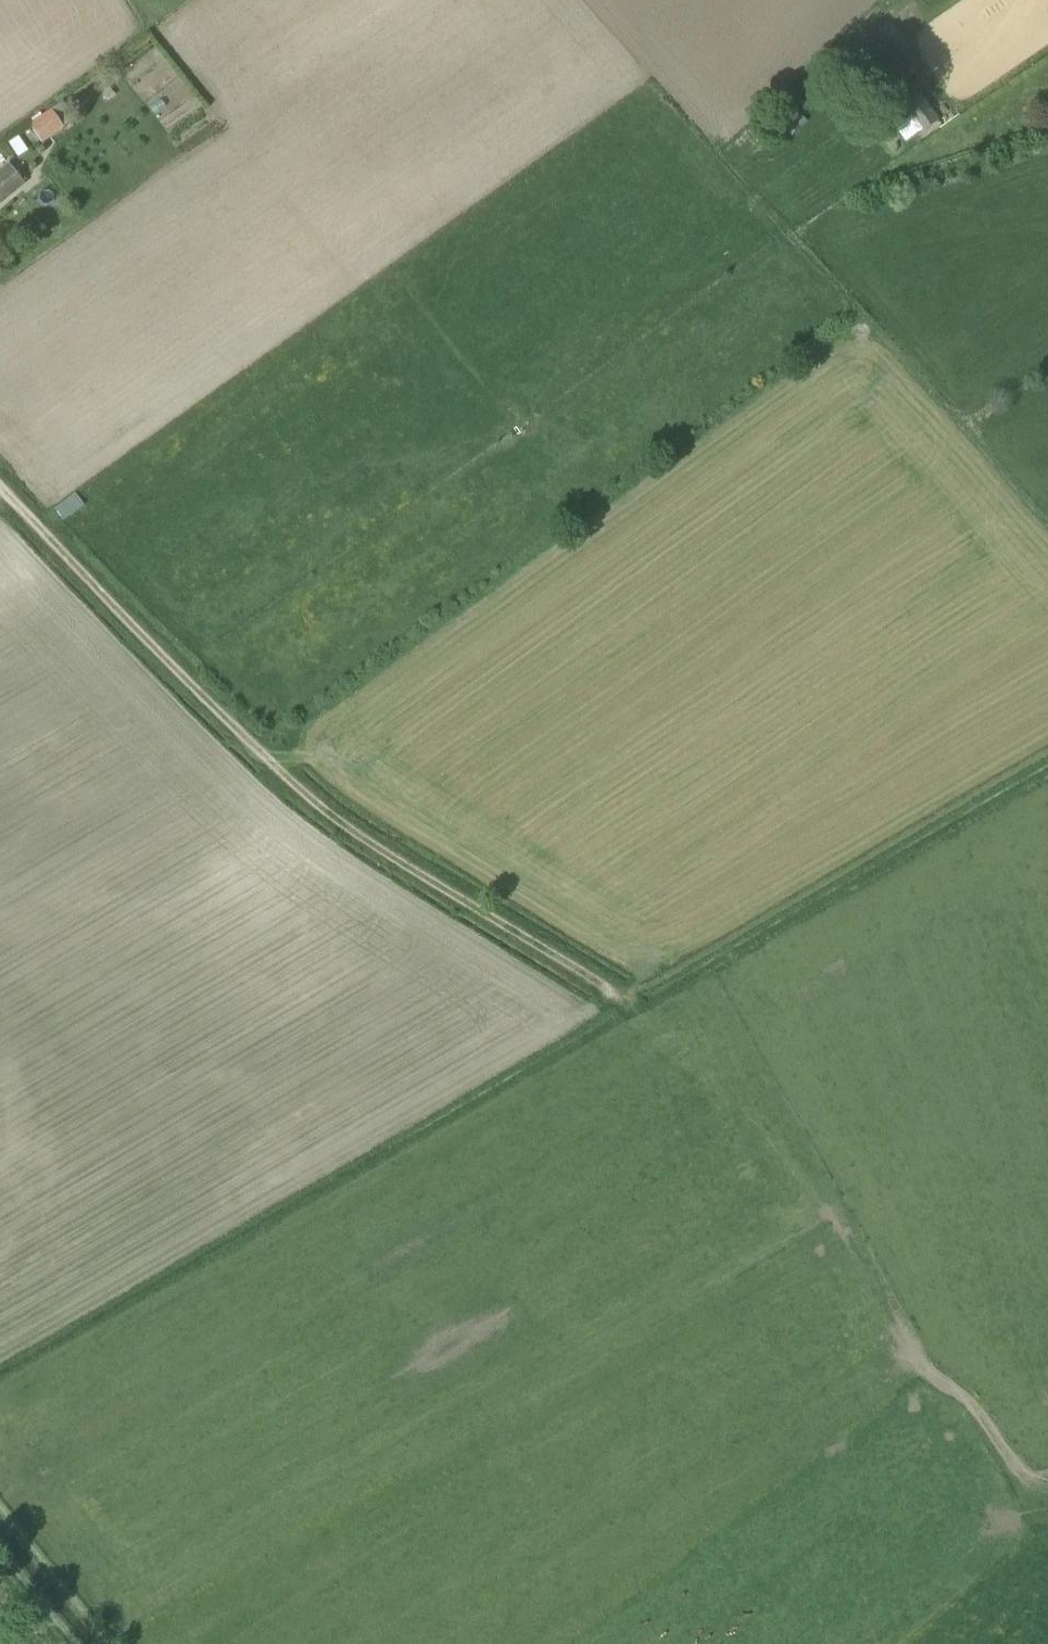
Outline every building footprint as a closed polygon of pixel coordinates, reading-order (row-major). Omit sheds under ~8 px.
[(921,93),(902,108),(921,131),(939,116),(921,93)] [(62,99),(30,123),(43,141),(76,117),(62,99)] [(0,169),(0,203),(26,182),(9,162),(0,169)] [(27,191),(43,214),(66,198),(50,175),(27,191)] [(61,518),(81,504),(74,493),(54,507),(61,518)]
